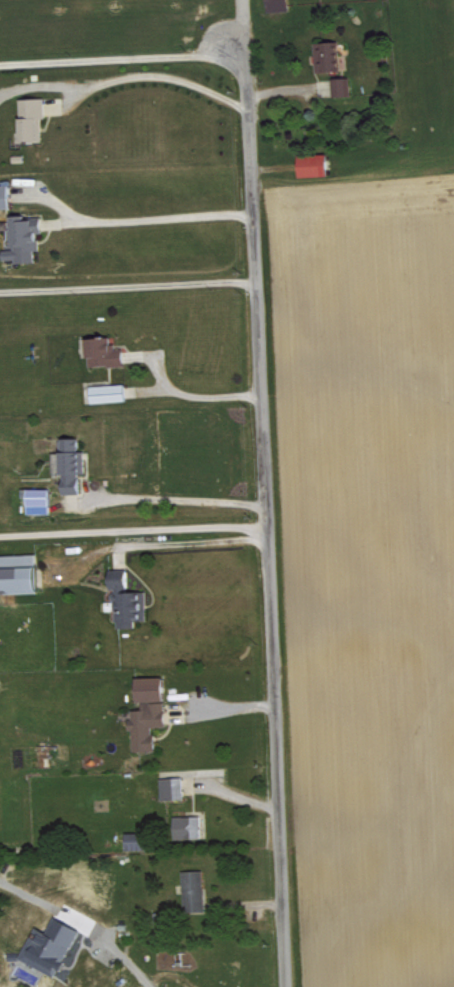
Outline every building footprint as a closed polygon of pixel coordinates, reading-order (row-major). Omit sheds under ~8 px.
[(290,0),(268,0),(270,11),(291,9),(290,0)] [(340,41),(316,41),(317,71),(341,70),(340,41)] [(350,95),(349,77),(333,78),(334,95),(350,95)] [(62,97),(21,98),(22,141),(44,141),(43,114),(62,114),(62,97)] [(330,175),(329,153),(300,154),(301,176),(330,175)] [(10,184),(0,184),(0,208),(11,208),(10,184)] [(37,260),(36,249),(41,249),(40,232),(44,232),(43,221),(35,221),(35,214),(13,215),(15,249),(4,249),(4,261),(37,260)] [(126,364),(125,348),(115,348),(114,337),(89,338),(90,366),(126,364)] [(126,383),(92,384),(92,402),(127,401),(126,383)] [(65,494),(82,494),(83,438),(58,438),(58,452),(53,452),(53,473),(66,473),(65,494)] [(52,488),(30,489),(30,513),(52,513),(52,488)] [(39,591),(38,553),(0,555),(0,592),(39,591)] [(148,591),(129,591),(129,569),(112,569),(112,589),(114,589),(114,600),(118,600),(118,627),(136,627),(136,620),(148,620),(148,591)] [(134,751),(156,751),(156,727),(167,726),(166,676),(139,677),(140,710),(133,710),(134,751)] [(183,777),(160,777),(161,800),(184,799),(183,777)] [(202,838),(202,815),(175,816),(175,839),(202,838)] [(151,850),(150,832),(127,832),(127,850),(151,850)] [(206,910),(204,870),(184,871),(185,911),(206,910)] [(33,935),(21,959),(59,977),(82,929),(56,917),(49,932),(44,930),(40,939),(33,935)]
